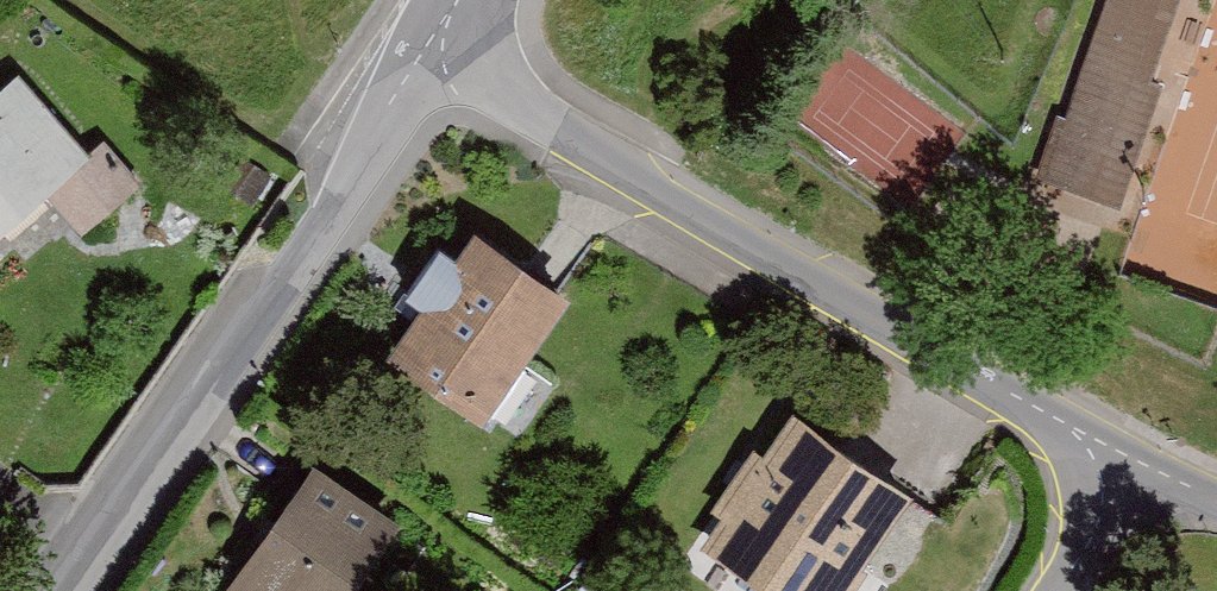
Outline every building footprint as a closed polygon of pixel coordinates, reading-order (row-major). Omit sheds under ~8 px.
[(1050,179),(1108,199),(1176,0),(1111,0),(1050,179)] [(29,96),(0,122),(0,257),(97,173),(29,96)] [(573,322),(481,261),(405,371),(500,430),(573,322)] [(795,437),(710,563),(752,590),(891,590),(933,528),(795,437)] [(322,483),(247,590),(371,590),(406,542),(322,483)]
